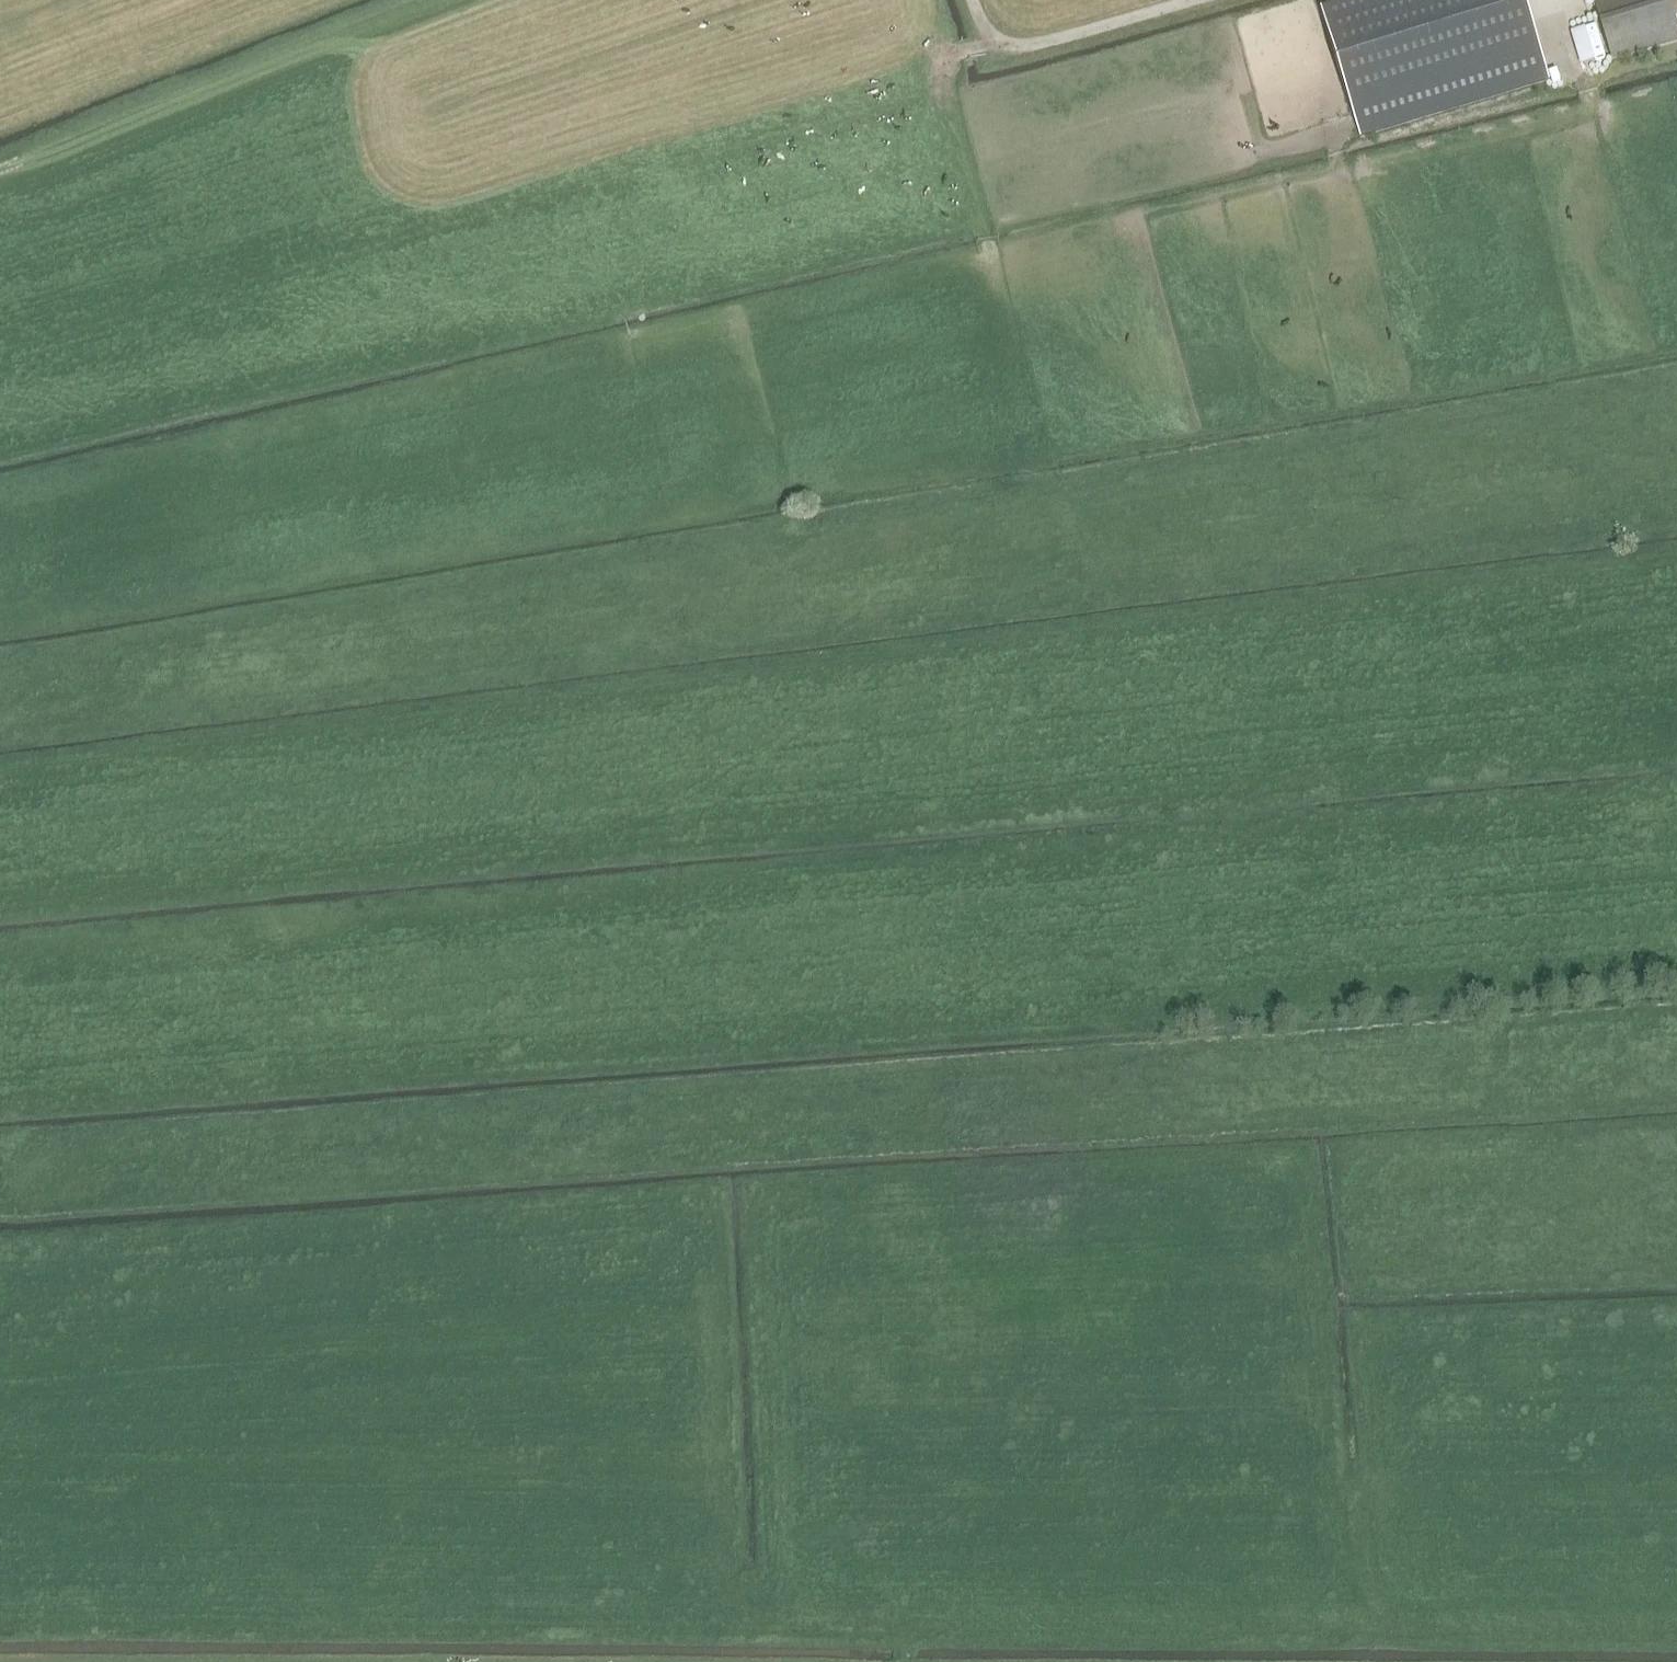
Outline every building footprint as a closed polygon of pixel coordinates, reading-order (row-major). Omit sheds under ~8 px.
[(1322,11),(1360,137),(1549,80),(1525,0),(1359,0),(1322,11)] [(1671,0),(1594,0),(1612,61),(1676,42),(1676,21),(1671,0)]
